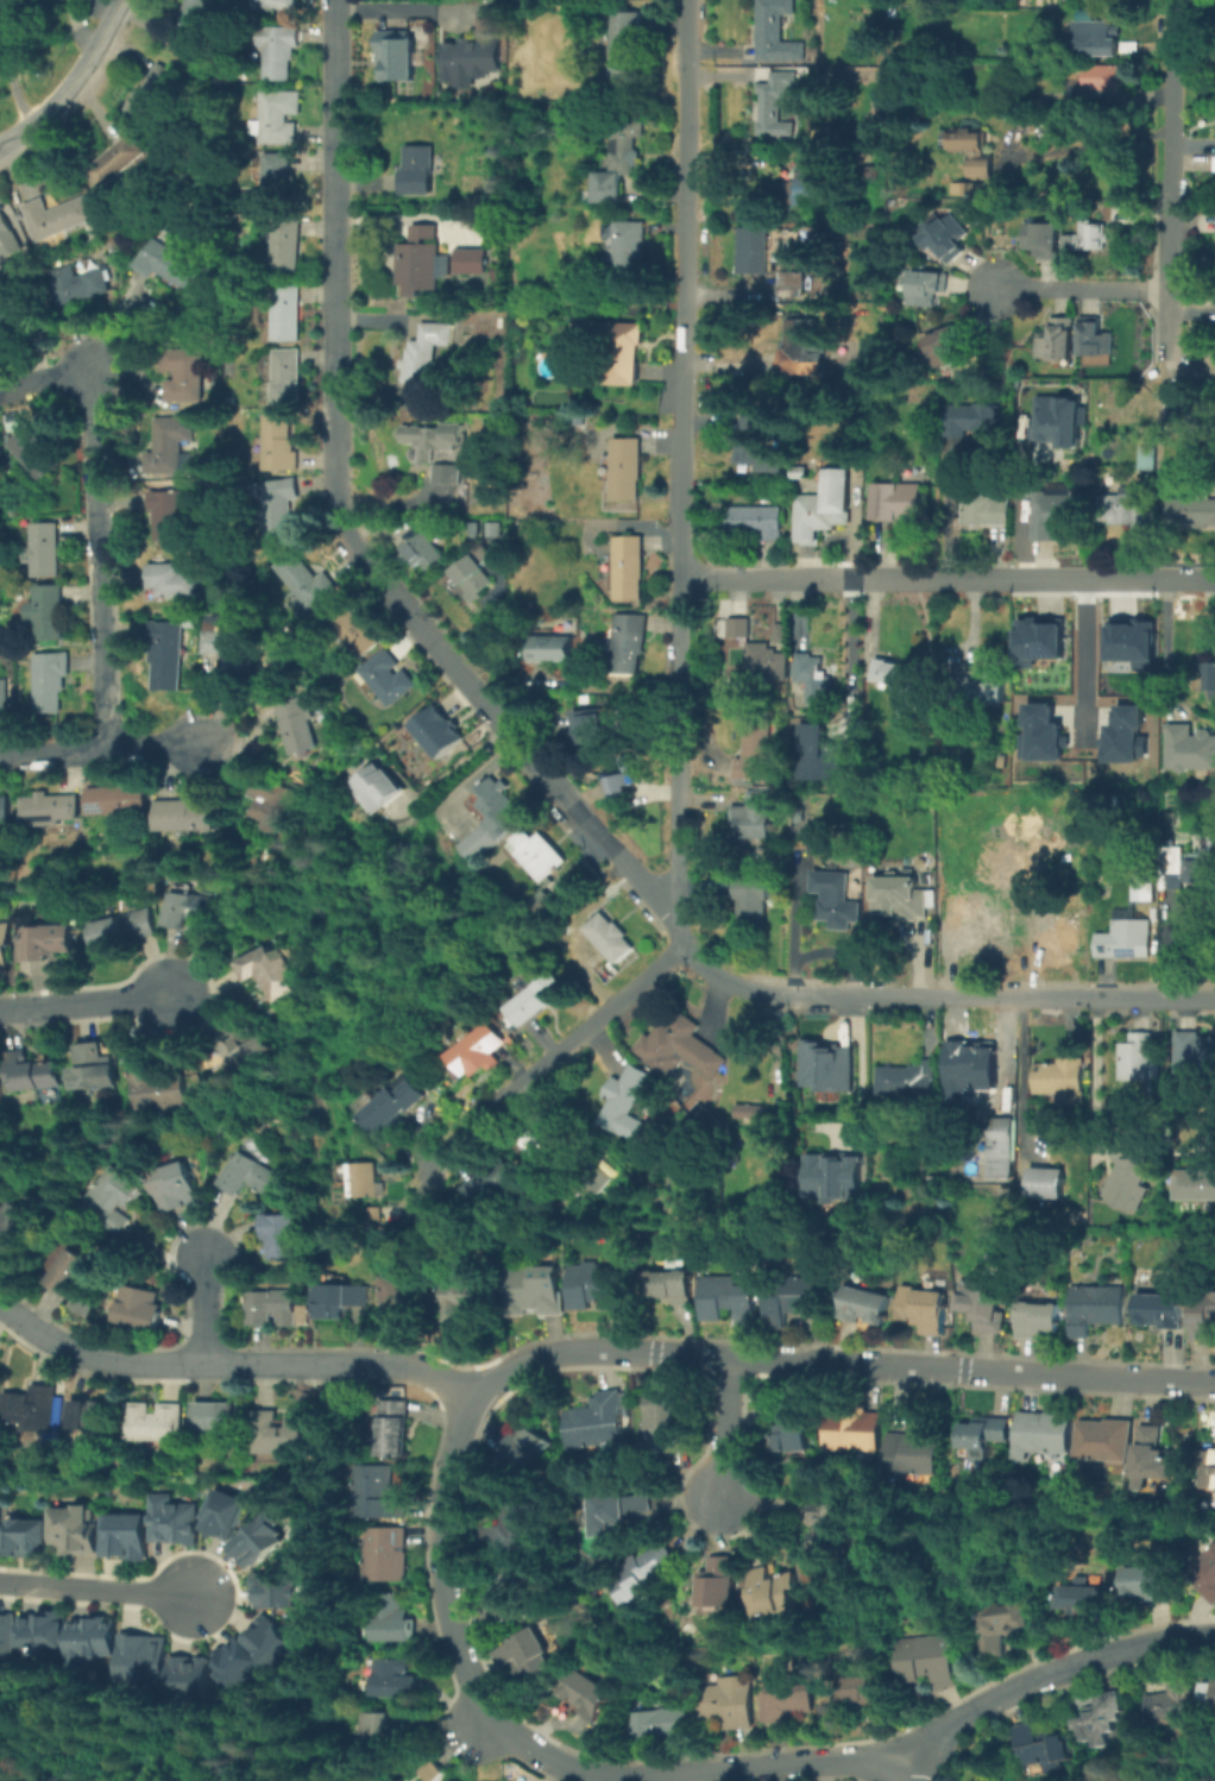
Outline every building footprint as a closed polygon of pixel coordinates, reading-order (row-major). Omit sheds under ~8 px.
[(177,48),(185,0),(212,0),(203,51),(177,48)] [(254,7),(254,0),(297,0),(297,11),(263,11),(263,7),(254,7)] [(758,59),(758,0),(792,0),(792,14),(782,14),(782,43),(798,43),(798,59),(758,59)] [(501,11),(501,70),(485,70),(485,78),(473,78),(473,70),(461,70),(461,83),(446,83),(446,44),(480,44),(480,11),(501,11)] [(924,11),(924,20),(913,20),(913,11),(924,11)] [(640,12),(640,77),(615,77),(616,12),(640,12)] [(1121,23),(1122,56),(1074,57),(1074,24),(1121,23)] [(297,29),(297,68),(291,68),(291,82),(265,81),(265,50),(260,50),(262,29),(297,29)] [(415,32),(414,82),(379,82),(379,32),(415,32)] [(972,42),(972,51),(963,51),(963,40),(972,42)] [(990,40),(990,51),(980,51),(980,40),(990,40)] [(181,78),(155,122),(133,108),(159,65),(181,78)] [(1128,90),(1128,100),(1108,100),(1108,90),(1085,90),(1085,65),(1128,65),(1128,90)] [(791,74),(791,119),(789,119),(789,125),(794,125),(794,137),(760,137),(760,83),(772,83),(772,74),(791,74)] [(297,94),(297,113),(284,113),(284,124),(296,124),(296,146),(259,145),(259,122),(263,122),(264,93),(297,94)] [(647,124),(647,138),(636,138),(636,174),(624,174),(624,203),(600,203),(600,174),(617,174),(617,124),(647,124)] [(987,128),(986,153),(950,152),(950,127),(987,128)] [(144,150),(107,189),(90,174),(126,134),(144,150)] [(434,145),(434,196),(405,196),(405,145),(434,145)] [(994,157),(994,178),(970,178),(970,157),(994,157)] [(287,206),(287,214),(263,213),(264,158),(287,159),(287,206)] [(825,171),(825,188),(814,188),(814,204),(782,204),(782,189),(797,189),(797,171),(825,171)] [(82,194),(93,218),(39,243),(21,204),(40,195),(48,209),(82,194)] [(5,262),(0,254),(0,214),(23,253),(5,262)] [(931,215),(939,224),(949,216),(964,235),(957,241),(965,251),(951,264),(936,251),(931,251),(921,239),(928,233),(920,226),(931,215)] [(302,221),(303,277),(273,277),(273,221),(302,221)] [(647,224),(647,277),(613,277),(613,224),(647,224)] [(1060,225),(1059,260),(1040,259),(1040,253),(1025,253),(1026,224),(1060,225)] [(1108,225),(1108,252),(1078,252),(1078,225),(1108,225)] [(437,227),(437,288),(430,288),(430,292),(426,292),(426,300),(401,300),(401,247),(414,247),(414,227),(437,227)] [(780,229),(780,265),(770,265),(770,275),(739,275),(739,229),(780,229)] [(200,264),(185,287),(143,259),(157,237),(200,264)] [(487,250),(487,276),(457,275),(457,250),(487,250)] [(75,268),(78,277),(105,269),(112,295),(63,309),(52,273),(75,268)] [(949,275),(946,296),(937,295),(936,309),(909,307),(912,271),(949,275)] [(805,273),(805,298),(779,298),(780,273),(805,273)] [(302,288),(301,341),(275,341),(275,288),(302,288)] [(13,333),(0,337),(0,309),(40,298),(46,322),(12,332),(13,333)] [(448,317),(448,323),(452,323),(452,345),(436,345),(436,385),(408,385),(408,367),(401,367),(401,360),(408,360),(408,344),(417,344),(417,323),(435,323),(435,316),(448,317)] [(1074,319),(1074,360),(1038,360),(1038,336),(1051,336),(1051,319),(1074,319)] [(826,342),(826,378),(785,378),(785,320),(817,320),(817,342),(826,342)] [(1114,335),(1113,358),(1081,355),(1082,320),(1102,320),(1102,335),(1114,335)] [(644,323),(644,348),(640,348),(640,386),(606,386),(606,322),(644,323)] [(962,360),(938,370),(926,339),(962,325),(970,346),(957,351),(962,360)] [(301,382),(301,407),(276,407),(276,347),(298,347),(298,382),(301,382)] [(201,373),(201,403),(168,403),(169,382),(177,382),(177,373),(165,373),(165,352),(201,352),(201,373)] [(1030,395),(1030,417),(1026,417),(1026,439),(1050,439),(1050,438),(1057,438),(1057,446),(1076,446),(1076,398),(1068,398),(1068,395),(1030,395)] [(1005,405),(1005,438),(948,438),(948,405),(1005,405)] [(292,439),(292,454),(298,454),(298,472),(264,472),(264,462),(258,462),(258,441),(264,441),(264,414),(289,414),(289,439),(292,439)] [(785,446),(781,471),(735,465),(741,415),(763,418),(760,442),(785,446)] [(195,416),(195,440),(181,439),(181,454),(193,454),(193,476),(156,476),(156,416),(195,416)] [(462,424),(462,443),(454,443),(454,451),(433,451),(433,465),(418,465),(418,445),(403,445),(403,427),(424,427),(424,429),(441,429),(441,424),(462,424)] [(63,462),(44,482),(13,445),(32,428),(63,462)] [(643,440),(643,502),(613,502),(613,440),(643,440)] [(1156,445),(1156,471),(1139,471),(1139,445),(1156,445)] [(459,467),(459,484),(435,484),(435,467),(459,467)] [(850,468),(850,526),(832,526),(832,529),(816,529),(816,543),(797,543),(797,497),(823,497),(823,468),(850,468)] [(295,536),(269,540),(262,484),(298,478),(301,501),(290,502),(295,536)] [(920,484),(920,522),(873,521),(874,484),(920,484)] [(1008,501),(1008,527),(962,527),(962,487),(989,489),(989,501),(1008,501)] [(1154,487),(1154,540),(1134,540),(1134,526),(1103,526),(1103,497),(1123,497),(1123,487),(1154,487)] [(1079,498),(1079,529),(1047,529),(1047,545),(1034,545),(1034,489),(1047,489),(1047,498),(1079,498)] [(189,541),(157,542),(153,493),(185,491),(189,541)] [(1170,501),(1214,501),(1214,528),(1170,528),(1170,501)] [(782,510),(782,542),(761,541),(761,535),(726,535),(728,509),(782,510)] [(58,521),(62,575),(34,575),(33,560),(27,560),(27,546),(33,546),(32,523),(58,521)] [(446,555),(430,569),(424,562),(420,567),(403,548),(424,530),(446,555)] [(646,537),(646,602),(617,602),(617,590),(610,590),(610,556),(617,556),(617,537),(646,537)] [(495,586),(474,602),(452,572),(486,546),(497,559),(483,571),(495,586)] [(295,552),(320,578),(325,573),(339,589),(306,621),(289,603),(296,596),(273,572),(295,552)] [(200,598),(151,599),(150,566),(199,564),(200,598)] [(63,584),(65,640),(40,641),(39,621),(26,622),(25,602),(38,600),(38,584),(63,584)] [(377,640),(360,655),(328,619),(345,604),(377,640)] [(643,616),(644,673),(611,672),(610,633),(615,633),(613,616),(643,616)] [(1014,618),(1030,618),(1030,616),(1060,616),(1060,657),(1014,657),(1014,618)] [(1106,618),(1131,619),(1131,616),(1137,616),(1137,619),(1152,619),(1152,669),(1133,669),(1133,659),(1106,659),(1106,618)] [(750,618),(750,640),(728,640),(728,618),(750,618)] [(185,623),(184,692),(156,692),(157,654),(150,654),(151,622),(185,623)] [(786,624),(786,643),(773,643),(773,624),(786,624)] [(252,627),(251,644),(256,644),(254,680),(227,679),(228,657),(207,656),(208,631),(235,633),(235,627),(252,627)] [(578,638),(578,665),(528,665),(528,630),(550,630),(550,638),(578,638)] [(785,655),(785,680),(770,680),(770,676),(760,676),(760,674),(749,674),(749,647),(768,647),(768,652),(773,652),(773,655),(785,655)] [(391,672),(395,675),(403,668),(417,687),(391,709),(367,679),(360,685),(353,675),(386,648),(399,663),(391,672)] [(63,712),(37,712),(34,652),(68,650),(69,675),(65,675),(67,690),(62,691),(63,712)] [(792,653),(806,652),(806,655),(818,655),(819,669),(824,669),(824,674),(827,674),(829,704),(793,705),(793,691),(789,691),(788,660),(792,660),(792,653)] [(920,663),(917,688),(874,682),(876,657),(920,663)] [(1204,663),(1214,663),(1214,691),(1204,691),(1204,663)] [(997,672),(997,679),(1007,679),(1005,706),(967,703),(969,676),(977,676),(977,671),(997,672)] [(10,717),(0,718),(0,678),(7,678),(10,717)] [(317,747),(296,755),(277,706),(298,698),(317,747)] [(1024,703),(1024,726),(1028,732),(1019,732),(1019,757),(1028,757),(1028,760),(1063,760),(1063,744),(1060,744),(1060,730),(1060,722),(1052,722),(1052,706),(1051,706),(1051,703),(1024,703)] [(1104,761),(1104,748),(1100,748),(1100,737),(1106,737),(1106,724),(1114,724),(1114,704),(1141,704),(1141,734),(1145,734),(1145,756),(1137,756),(1137,761),(1104,761)] [(462,738),(439,760),(411,728),(436,707),(462,738)] [(609,742),(578,748),(571,716),(602,709),(609,742)] [(770,723),(766,781),(736,779),(737,757),(743,759),(747,720),(770,723)] [(798,722),(824,723),(823,742),(845,743),(845,779),(797,776),(798,722)] [(1194,734),(1214,734),(1214,773),(1167,772),(1169,725),(1195,726),(1194,734)] [(632,791),(617,797),(610,776),(625,772),(619,756),(632,751),(643,781),(631,786),(632,791)] [(403,793),(386,805),(380,798),(365,808),(355,797),(359,794),(353,785),(382,763),(403,793)] [(302,791),(284,832),(266,824),(269,819),(254,813),(260,799),(250,794),(258,774),(302,791)] [(509,831),(490,848),(485,852),(471,838),(477,833),(476,832),(489,820),(487,817),(478,806),(485,799),(478,789),(496,775),(505,787),(501,791),(512,804),(511,805),(521,814),(508,826),(512,831),(509,831)] [(150,787),(150,817),(108,816),(108,818),(89,818),(90,787),(150,787)] [(769,789),(769,817),(758,817),(758,832),(731,832),(731,806),(747,806),(747,789),(769,789)] [(51,792),(51,798),(81,797),(82,822),(67,823),(67,827),(29,829),(25,799),(34,798),(36,793),(51,792)] [(11,824),(0,825),(0,797),(8,797),(11,824)] [(219,801),(219,831),(159,831),(159,800),(219,801)] [(527,830),(535,839),(543,833),(568,864),(540,887),(508,847),(527,830)] [(1208,837),(1214,837),(1214,879),(1202,879),(1202,885),(1184,885),(1184,862),(1197,862),(1197,847),(1208,847),(1208,837)] [(1181,860),(1181,890),(1162,890),(1162,860),(1181,860)] [(858,904),(857,931),(835,930),(835,926),(820,926),(821,898),(810,896),(811,874),(848,876),(846,902),(858,904)] [(1008,874),(1008,892),(996,892),(996,874),(1008,874)] [(925,893),(925,918),(915,918),(915,920),(901,920),(901,917),(875,917),(875,877),(917,879),(917,893),(925,893)] [(37,892),(21,892),(21,879),(37,879),(37,892)] [(768,879),(768,900),(766,900),(764,936),(738,936),(738,879),(768,879)] [(1156,879),(1156,904),(1134,904),(1134,879),(1156,879)] [(218,899),(210,937),(164,927),(171,889),(218,899)] [(561,913),(542,931),(524,911),(542,893),(561,913)] [(1006,917),(1006,942),(983,942),(983,932),(946,923),(949,894),(987,902),(986,910),(994,910),(994,917),(1006,917)] [(141,940),(143,949),(133,951),(131,940),(97,950),(92,925),(150,910),(157,937),(141,940)] [(636,946),(617,964),(585,931),(604,912),(636,946)] [(1150,923),(1150,958),(1096,958),(1096,934),(1113,934),(1114,915),(1139,915),(1139,923),(1150,923)] [(1078,920),(1077,952),(1040,952),(1040,920),(1078,920)] [(12,965),(0,966),(0,925),(8,924),(12,965)] [(58,952),(58,962),(31,963),(31,959),(20,959),(20,937),(23,937),(21,927),(76,925),(77,951),(58,952)] [(271,948),(276,955),(282,951),(303,986),(267,1008),(240,964),(271,948)] [(566,992),(520,1026),(506,1008),(552,973),(566,992)] [(681,1012),(700,1028),(694,1036),(723,1061),(709,1078),(686,1059),(667,1081),(636,1053),(662,1022),(668,1027),(681,1012)] [(491,1025),(505,1041),(493,1052),(499,1059),(477,1076),(474,1072),(468,1077),(452,1056),(465,1045),(461,1040),(474,1030),(478,1034),(491,1025)] [(243,1028),(253,1038),(259,1032),(272,1046),(238,1078),(226,1065),(231,1061),(220,1049),(243,1028)] [(1153,1034),(1153,1081),(1120,1081),(1119,1046),(1133,1046),(1132,1034),(1153,1034)] [(1177,1036),(1214,1036),(1214,1072),(1177,1072),(1177,1036)] [(994,1040),(994,1089),(963,1089),(963,1106),(943,1106),(943,1040),(994,1040)] [(100,1043),(102,1065),(117,1063),(119,1089),(78,1093),(75,1044),(100,1043)] [(855,1046),(852,1094),(817,1093),(817,1089),(800,1088),(802,1043),(855,1046)] [(26,1049),(27,1063),(56,1059),(59,1083),(10,1090),(5,1052),(26,1049)] [(1082,1059),(1084,1105),(1059,1106),(1058,1094),(1037,1095),(1034,1062),(1082,1059)] [(932,1061),(932,1096),(879,1095),(879,1070),(911,1070),(911,1065),(921,1065),(921,1061),(932,1061)] [(151,1063),(153,1081),(185,1080),(189,1106),(139,1113),(131,1066),(151,1063)] [(650,1076),(629,1113),(651,1127),(640,1145),(621,1132),(616,1129),(615,1133),(598,1122),(611,1101),(604,1097),(615,1077),(622,1081),(631,1065),(650,1076)] [(407,1076),(423,1095),(377,1134),(357,1112),(389,1084),(392,1089),(407,1076)] [(763,1108),(763,1124),(736,1124),(736,1107),(763,1108)] [(1014,1119),(1014,1178),(991,1177),(993,1119),(1014,1119)] [(561,1156),(541,1170),(522,1141),(523,1140),(521,1137),(539,1124),(561,1156)] [(1118,1137),(1150,1135),(1150,1156),(1153,1156),(1153,1170),(1146,1185),(1151,1188),(1141,1208),(1137,1206),(1134,1209),(1108,1196),(1121,1160),(1118,1159),(1118,1137)] [(287,1179),(272,1197),(254,1184),(254,1183),(253,1183),(243,1198),(226,1185),(237,1169),(235,1168),(248,1148),(287,1179)] [(863,1156),(862,1203),(806,1202),(807,1154),(863,1156)] [(527,1179),(485,1212),(466,1191),(505,1159),(527,1179)] [(204,1202),(168,1216),(151,1175),(188,1162),(204,1202)] [(385,1164),(386,1197),(355,1198),(355,1183),(342,1184),(341,1165),(385,1164)] [(132,1222),(125,1233),(80,1203),(108,1166),(144,1190),(132,1204),(132,1222)] [(1200,1168),(1214,1168),(1214,1201),(1200,1201),(1200,1168)] [(1065,1170),(1065,1208),(1050,1208),(1050,1201),(1031,1201),(1031,1169),(1065,1170)] [(11,1257),(0,1252),(0,1229),(13,1200),(34,1209),(11,1257)] [(295,1241),(295,1258),(273,1258),(273,1241),(264,1241),(264,1215),(295,1215),(295,1241)] [(68,1250),(87,1263),(88,1259),(97,1266),(82,1290),(75,1288),(68,1298),(45,1286),(68,1250)] [(627,1264),(627,1309),(609,1309),(609,1303),(594,1303),(594,1307),(573,1307),(573,1264),(627,1264)] [(562,1266),(562,1317),(543,1317),(543,1307),(512,1307),(512,1272),(534,1272),(534,1266),(562,1266)] [(692,1298),(692,1307),(673,1307),(673,1298),(650,1298),(650,1271),(692,1271),(692,1298)] [(429,1273),(429,1304),(409,1304),(409,1324),(385,1324),(385,1273),(429,1273)] [(820,1273),(820,1315),(788,1315),(788,1330),(769,1330),(769,1291),(786,1291),(787,1273),(820,1273)] [(757,1277),(758,1326),(738,1327),(737,1313),(724,1313),(724,1322),(703,1322),(701,1278),(757,1277)] [(495,1278),(495,1307),(471,1307),(471,1324),(451,1324),(451,1278),(495,1278)] [(366,1285),(366,1308),(348,1308),(348,1321),(315,1321),(315,1284),(366,1285)] [(892,1301),(885,1324),(862,1317),(860,1326),(837,1319),(849,1286),(892,1301)] [(166,1309),(162,1330),(118,1320),(126,1288),(158,1295),(156,1305),(166,1309)] [(949,1291),(946,1338),(924,1336),(924,1322),(904,1321),(906,1288),(949,1291)] [(1126,1289),(1126,1326),(1093,1326),(1093,1340),(1072,1340),(1074,1288),(1126,1289)] [(295,1289),(295,1329),(277,1329),(277,1315),(272,1315),(272,1328),(250,1328),(251,1289),(295,1289)] [(1196,1290),(1214,1290),(1214,1341),(1196,1341),(1196,1290)] [(1185,1327),(1185,1330),(1162,1330),(1162,1327),(1139,1327),(1139,1294),(1186,1295),(1185,1327)] [(1006,1296),(1006,1333),(980,1333),(980,1326),(968,1326),(968,1296),(1006,1296)] [(1062,1303),(1062,1332),(1041,1332),(1041,1341),(1020,1341),(1020,1303),(1062,1303)] [(50,1434),(0,1432),(0,1412),(1,1393),(26,1395),(25,1403),(27,1404),(29,1385),(55,1387),(50,1434)] [(627,1441),(572,1449),(566,1410),(596,1405),(593,1393),(618,1390),(627,1441)] [(685,1452),(649,1455),(643,1398),(648,1398),(648,1396),(679,1392),(685,1452)] [(407,1402),(407,1454),(383,1454),(383,1402),(407,1402)] [(811,1402),(812,1452),(774,1452),(774,1426),(788,1426),(788,1402),(811,1402)] [(111,1403),(111,1429),(71,1429),(73,1403),(111,1403)] [(241,1404),(241,1433),(197,1433),(197,1404),(241,1404)] [(150,1416),(160,1416),(160,1405),(181,1405),(181,1443),(127,1443),(127,1405),(150,1405),(150,1416)] [(880,1409),(880,1452),(830,1450),(830,1409),(880,1409)] [(1072,1415),(1070,1454),(1028,1450),(1028,1460),(1019,1459),(1022,1411),(1072,1415)] [(308,1424),(308,1455),(254,1455),(254,1412),(278,1412),(278,1424),(308,1424)] [(1011,1421),(1011,1445),(993,1445),(991,1454),(964,1453),(965,1420),(1011,1421)] [(1135,1423),(1133,1468),(1115,1467),(1115,1464),(1079,1461),(1082,1420),(1135,1423)] [(553,1445),(528,1480),(495,1456),(521,1421),(553,1445)] [(1167,1428),(1166,1450),(1176,1462),(1176,1484),(1135,1483),(1137,1441),(1144,1441),(1144,1427),(1167,1428)] [(940,1435),(940,1475),(889,1475),(889,1435),(940,1435)] [(1203,1450),(1214,1450),(1214,1494),(1202,1493),(1203,1450)] [(405,1498),(405,1519),(357,1519),(357,1468),(391,1468),(391,1498),(405,1498)] [(635,1534),(602,1537),(597,1494),(650,1489),(654,1513),(632,1516),(635,1534)] [(246,1502),(231,1538),(201,1527),(218,1490),(246,1502)] [(196,1506),(196,1548),(174,1548),(174,1543),(152,1543),(152,1496),(174,1496),(174,1506),(196,1506)] [(849,1503),(846,1546),(813,1543),(816,1500),(849,1503)] [(533,1508),(533,1552),(484,1552),(484,1525),(503,1525),(503,1508),(533,1508)] [(92,1528),(92,1553),(67,1553),(67,1547),(51,1547),(51,1511),(90,1511),(90,1528),(92,1528)] [(246,1573),(238,1563),(243,1559),(231,1547),(266,1512),(285,1533),(282,1536),(285,1541),(246,1573)] [(147,1518),(147,1559),(102,1559),(102,1518),(147,1518)] [(44,1519),(44,1550),(27,1550),(27,1555),(1,1556),(1,1527),(4,1527),(5,1521),(44,1519)] [(409,1528),(409,1585),(365,1585),(365,1572),(366,1572),(367,1528),(409,1528)] [(687,1575),(635,1611),(611,1575),(663,1540),(687,1575)] [(1188,1571),(1214,1542),(1214,1598),(1188,1571)] [(736,1556),(736,1610),(701,1609),(701,1575),(713,1575),(713,1556),(736,1556)] [(769,1568),(772,1581),(800,1575),(807,1615),(758,1624),(749,1572),(769,1568)] [(1144,1568),(1145,1575),(1172,1571),(1177,1597),(1129,1605),(1123,1572),(1144,1568)] [(537,1611),(498,1624),(485,1584),(523,1571),(537,1611)] [(297,1605),(259,1606),(258,1575),(297,1574),(297,1605)] [(1089,1579),(1091,1590),(1103,1586),(1110,1612),(1076,1622),(1074,1612),(1063,1615),(1057,1592),(1078,1586),(1077,1581),(1089,1579)] [(415,1625),(415,1640),(373,1640),(374,1598),(402,1598),(402,1612),(409,1612),(409,1625),(415,1625)] [(1003,1655),(983,1656),(980,1607),(1028,1604),(1031,1631),(1002,1632),(1003,1655)] [(246,1638),(267,1616),(295,1643),(273,1666),(246,1638)] [(12,1667),(0,1667),(0,1618),(12,1618),(12,1667)] [(64,1620),(64,1657),(25,1657),(25,1620),(64,1620)] [(115,1624),(115,1660),(90,1660),(90,1672),(71,1670),(71,1624),(115,1624)] [(556,1663),(524,1682),(514,1664),(506,1669),(497,1653),(535,1629),(556,1663)] [(265,1666),(233,1632),(208,1657),(219,1668),(214,1673),(235,1695),(265,1666)] [(952,1634),(957,1684),(933,1686),(932,1676),(899,1680),(894,1640),(952,1634)] [(166,1637),(166,1687),(122,1687),(122,1637),(166,1637)] [(207,1700),(170,1700),(171,1659),(208,1659),(207,1700)] [(418,1678),(418,1699),(373,1698),(373,1660),(409,1660),(409,1678),(418,1678)] [(615,1694),(596,1722),(559,1695),(578,1668),(615,1694)] [(1195,1718),(1150,1725),(1145,1695),(1169,1692),(1166,1674),(1188,1670),(1195,1718)] [(812,1719),(764,1724),(761,1676),(808,1672),(812,1719)] [(890,1705),(845,1708),(842,1678),(888,1674),(890,1705)] [(751,1726),(701,1729),(700,1680),(749,1678),(751,1726)] [(1114,1745),(1090,1751),(1081,1713),(1101,1708),(1097,1697),(1120,1691),(1127,1717),(1118,1719),(1120,1730),(1110,1732),(1114,1745)] [(694,1733),(642,1742),(637,1713),(690,1705),(694,1733)] [(420,1714),(420,1755),(366,1755),(366,1714),(420,1714)] [(1040,1720),(1045,1737),(1069,1729),(1077,1756),(1027,1771),(1015,1727),(1040,1720)] [(446,1771),(441,1780),(425,1780),(421,1779),(430,1762),(446,1771)]
